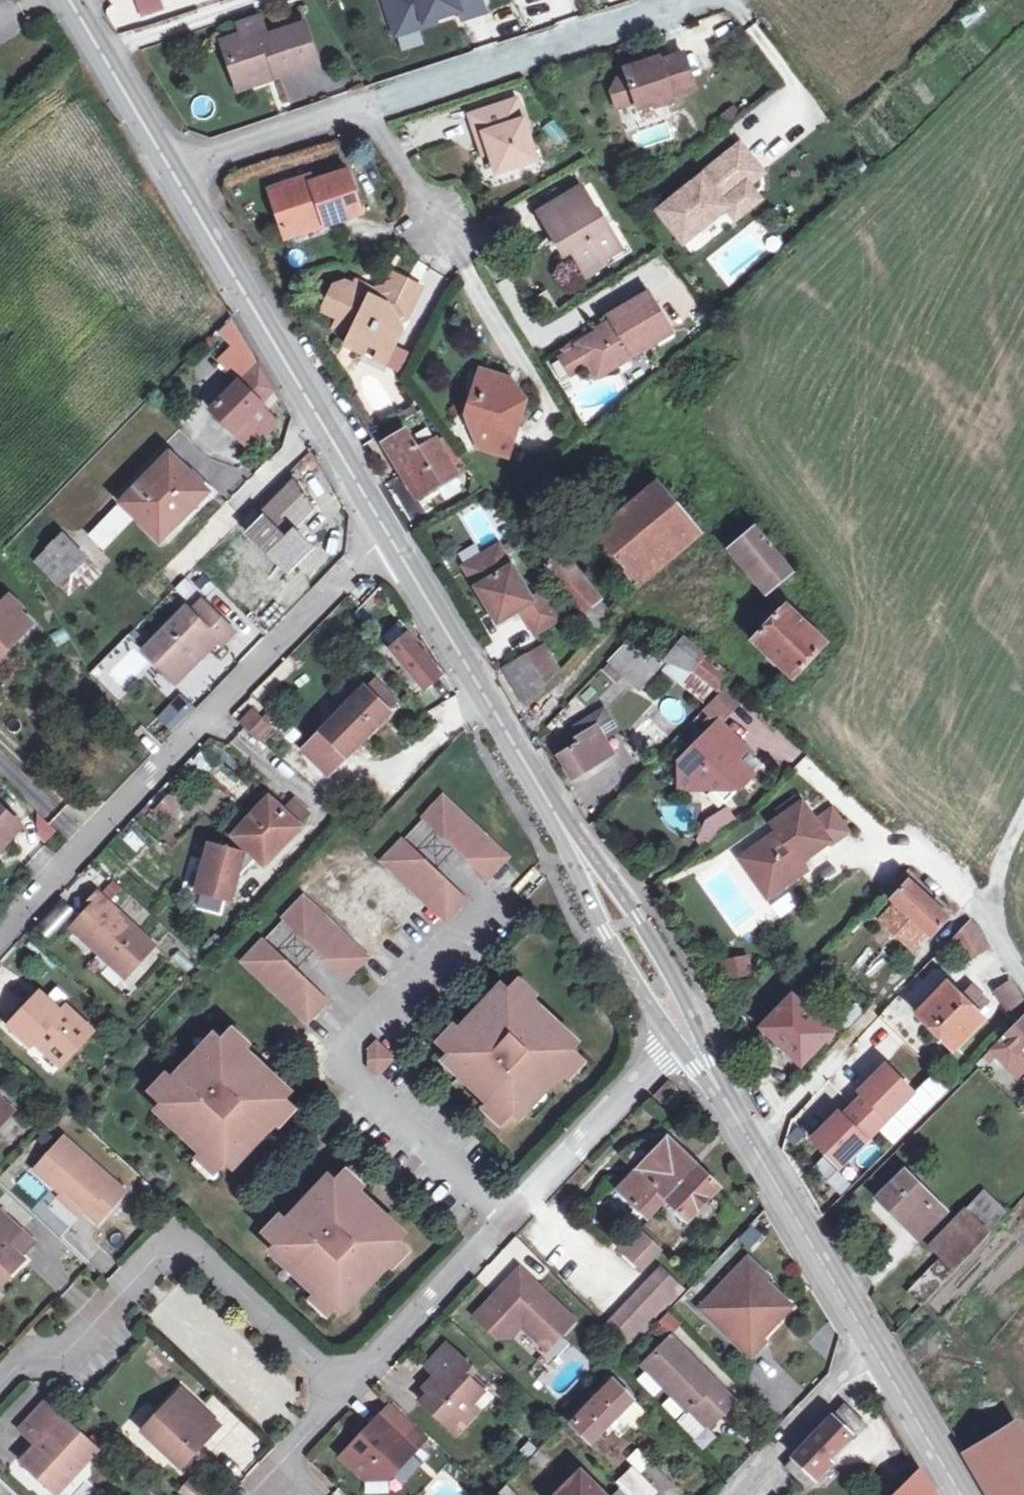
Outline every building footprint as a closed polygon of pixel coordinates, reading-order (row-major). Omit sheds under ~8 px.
[(141,16),(165,8),(162,0),(136,0),(141,16)] [(394,21),(423,12),(426,22),(462,10),(464,18),(487,11),(483,0),(387,0),(394,21)] [(225,37),(238,74),(276,62),(280,74),(317,62),(304,24),(265,36),(262,26),(257,12),(237,18),(240,32),(225,37)] [(427,25),(426,22),(423,12),(394,21),(398,35),(427,25)] [(265,36),(304,24),(301,14),(262,26),(265,36)] [(619,78),(614,90),(619,106),(638,100),(640,107),(655,103),(656,106),(675,100),(673,94),(697,87),(686,52),(662,60),(661,57),(627,67),(630,75),(619,78)] [(242,86),(280,74),(276,62),(238,74),(242,86)] [(522,99),(477,115),(483,135),(490,133),(496,150),(502,169),(541,156),(522,99)] [(490,133),(483,135),(489,152),(496,150),(490,133)] [(741,145),(660,210),(684,241),(727,207),(729,206),(725,201),(749,181),(762,171),(741,145)] [(272,194),(285,233),(326,220),(329,230),(369,217),(355,175),(316,189),(313,181),(272,194)] [(762,198),(749,181),(725,201),(729,206),(727,207),(737,219),(762,198)] [(585,184),(544,208),(563,239),(570,235),(576,245),(584,259),(603,248),(606,253),(623,243),(585,184)] [(727,285),(779,244),(758,218),(706,259),(727,285)] [(289,244),(329,230),(326,220),(285,233),(289,244)] [(570,235),(563,239),(569,249),(576,245),(570,235)] [(603,248),(584,259),(590,268),(609,257),(606,253),(603,248)] [(377,279),(393,301),(405,318),(421,286),(391,272),(377,279)] [(368,288),(369,287),(344,277),(326,310),(339,317),(334,328),(346,333),(343,344),(363,354),(368,344),(388,354),(391,347),(401,328),(389,312),(385,313),(383,310),(377,296),(368,288)] [(377,279),(376,277),(369,287),(368,288),(377,296),(383,310),(393,301),(377,279)] [(590,359),(598,372),(671,326),(647,288),(610,312),(614,318),(578,341),(580,343),(590,359)] [(590,359),(580,343),(562,355),(572,371),(590,359)] [(218,373),(239,390),(261,368),(247,344),(218,373)] [(368,344),(363,354),(401,374),(409,357),(391,347),(388,354),(368,344)] [(261,368),(239,390),(214,416),(234,435),(274,391),(261,368)] [(482,391),(474,419),(481,421),(475,440),(491,445),(488,454),(510,461),(527,404),(517,402),(520,393),(508,390),(510,381),(480,372),(475,389),(482,391)] [(482,391),(475,389),(468,417),(474,419),(482,391)] [(400,472),(437,448),(424,426),(406,438),(403,433),(385,446),(400,472)] [(453,476),(437,448),(400,472),(417,499),(453,476)] [(120,504),(158,541),(205,494),(166,457),(120,504)] [(284,539),(311,513),(289,475),(239,525),(269,554),(284,539)] [(632,578),(692,525),(656,484),(618,517),(607,504),(584,525),(632,578)] [(314,519),(311,513),(284,539),(290,545),(314,519)] [(46,552),(34,564),(58,588),(68,597),(80,585),(85,590),(99,577),(38,516),(24,530),(46,552)] [(753,529),(732,549),(768,590),(791,570),(753,529)] [(485,565),(467,575),(496,625),(519,612),(533,638),(557,624),(549,610),(546,612),(539,600),(530,605),(499,551),(483,560),(485,565)] [(595,629),(611,613),(562,558),(548,570),(595,629)] [(485,565),(483,560),(465,571),(467,575),(485,565)] [(0,609),(0,660),(34,625),(8,600),(0,609)] [(142,654),(162,674),(169,667),(181,679),(218,643),(223,647),(234,635),(203,604),(191,616),(185,611),(142,654)] [(822,643),(786,608),(755,641),(793,676),(822,643)] [(401,640),(390,651),(426,687),(437,675),(401,640)] [(677,657),(688,668),(702,654),(691,643),(677,657)] [(625,648),(611,662),(643,693),(667,668),(625,648)] [(702,654),(688,668),(715,695),(728,682),(730,680),(702,654)] [(515,686),(536,671),(525,655),(505,669),(515,686)] [(174,686),(181,679),(169,667),(162,674),(174,686)] [(536,671),(515,686),(527,703),(545,685),(536,671)] [(715,695),(703,708),(721,726),(746,698),(728,682),(715,695)] [(351,705),(376,728),(397,707),(375,686),(366,695),(363,692),(351,705)] [(175,734),(197,706),(180,693),(158,721),(175,734)] [(670,697),(658,711),(678,727),(690,712),(670,697)] [(324,734),(349,757),(376,728),(351,705),(324,734)] [(256,708),(240,723),(260,743),(276,728),(256,708)] [(576,730),(582,740),(596,731),(603,744),(615,737),(616,732),(607,716),(602,715),(576,730)] [(717,794),(739,794),(754,778),(735,759),(746,748),(721,726),(682,765),(682,796),(717,794)] [(561,760),(575,783),(613,760),(603,744),(596,731),(582,740),(578,742),(581,747),(561,760)] [(349,757),(324,734),(305,754),(329,777),(349,757)] [(167,792),(158,811),(176,818),(184,799),(167,792)] [(739,794),(717,794),(728,806),(739,794)] [(248,831),(271,807),(266,802),(243,827),(248,831)] [(440,805),(420,826),(484,886),(504,865),(440,805)] [(799,858),(804,865),(832,846),(805,806),(776,827),(781,835),(743,861),(772,901),(802,879),(791,863),(799,858)] [(248,831),(243,827),(231,839),(262,867),(297,831),(271,807),(248,831)] [(21,828),(0,809),(0,850),(21,828)] [(398,849),(379,870),(443,930),(463,908),(398,849)] [(810,874),(804,865),(799,858),(791,863),(802,879),(810,874)] [(888,891),(935,936),(953,916),(910,869),(888,891)] [(118,960),(133,974),(157,946),(100,894),(89,907),(94,911),(75,933),(111,966),(118,960)] [(790,894),(773,903),(781,917),(797,908),(790,894)] [(298,904),(279,925),(344,985),(363,964),(298,904)] [(990,957),(970,928),(966,931),(946,952),(964,977),(990,957)] [(257,947),(237,969),(303,1029),(323,1007),(257,947)] [(118,960),(111,966),(127,980),(133,974),(118,960)] [(727,968),(730,983),(752,978),(749,964),(727,968)] [(968,990),(960,998),(947,986),(919,1014),(952,1048),(981,1019),(972,1010),(980,1002),(968,990)] [(1023,1020),(1023,1005),(1011,986),(994,998),(1016,1028),(1023,1020)] [(521,1016),(531,1006),(512,988),(461,1044),(449,1033),(433,1052),(488,1104),(476,1118),(495,1134),(548,1077),(557,1086),(575,1066),(521,1016)] [(73,1025),(62,1016),(40,995),(10,1029),(32,1049),(38,1042),(64,1065),(95,1031),(80,1017),(73,1025)] [(792,997),(764,1027),(802,1062),(830,1032),(792,997)] [(69,1008),(62,1016),(73,1025),(80,1017),(69,1008)] [(1016,1028),(991,1054),(1016,1079),(1023,1072),(1023,1059),(1018,1052),(1023,1046),(1023,1020),(1016,1028)] [(895,1055),(904,1043),(886,1030),(855,1072),(867,1081),(889,1051),(895,1055)] [(235,1063),(244,1052),(226,1035),(173,1091),(161,1080),(142,1099),(200,1151),(193,1160),(212,1178),(262,1125),(272,1135),(290,1116),(235,1063)] [(389,1067),(371,1050),(363,1059),(363,1076),(372,1085),(389,1067)] [(891,1062),(813,1142),(847,1174),(924,1094),(891,1062)] [(669,1086),(665,1090),(671,1095),(663,1103),(667,1107),(678,1095),(669,1086)] [(671,1095),(665,1090),(657,1098),(663,1103),(671,1095)] [(18,1112),(0,1096),(0,1131),(18,1112)] [(685,1222),(716,1189),(667,1142),(619,1192),(642,1214),(660,1196),(685,1222)] [(77,1213),(74,1217),(88,1229),(116,1199),(56,1143),(26,1175),(52,1198),(56,1194),(77,1213)] [(915,1225),(939,1200),(899,1166),(877,1191),(915,1225)] [(286,1233),(275,1223),(257,1241),(314,1294),(306,1304),(325,1321),(376,1267),(386,1277),(403,1258),(347,1207),(358,1196),(338,1178),(286,1233)] [(56,1194),(52,1198),(47,1204),(68,1223),(74,1217),(77,1213),(56,1194)] [(935,1237),(946,1252),(986,1218),(971,1200),(930,1232),(935,1237)] [(14,1265),(1,1253),(16,1237),(0,1222),(0,1283),(2,1285),(18,1268),(14,1265)] [(641,1268),(656,1252),(634,1230),(618,1247),(641,1268)] [(1,1253),(14,1265),(29,1249),(16,1237),(1,1253)] [(946,1252),(935,1237),(896,1267),(908,1283),(946,1252)] [(768,1320),(783,1303),(764,1285),(767,1281),(746,1262),(699,1313),(750,1361),(761,1348),(743,1331),(760,1313),(768,1320)] [(545,1340),(557,1340),(571,1325),(518,1274),(507,1286),(514,1292),(509,1298),(495,1298),(474,1321),(495,1341),(511,1340),(521,1331),(538,1348),(545,1340)] [(650,1282),(671,1302),(679,1295),(657,1274),(650,1282)] [(671,1302),(650,1282),(606,1328),(628,1349),(671,1302)] [(790,1310),(783,1303),(768,1320),(775,1327),(790,1310)] [(665,1334),(680,1328),(674,1313),(659,1319),(665,1334)] [(545,1340),(538,1348),(544,1353),(557,1340),(545,1340)] [(694,1403),(716,1423),(733,1405),(669,1340),(642,1367),(687,1411),(694,1403)] [(430,1396),(422,1404),(445,1426),(455,1416),(459,1419),(472,1406),(484,1393),(467,1377),(473,1371),(448,1347),(427,1369),(437,1379),(425,1391),(430,1396)] [(616,1416),(630,1401),(615,1386),(611,1389),(603,1381),(570,1416),(578,1424),(575,1427),(590,1442),(616,1416)] [(178,1475),(194,1459),(187,1453),(197,1443),(203,1449),(217,1435),(178,1399),(154,1426),(161,1433),(148,1447),(178,1475)] [(630,1401),(616,1416),(628,1428),(642,1413),(630,1401)] [(707,1432),(716,1423),(694,1403),(687,1411),(707,1432)] [(854,1442),(867,1428),(843,1405),(785,1467),(808,1490),(833,1465),(829,1461),(848,1440),(854,1442)] [(477,1411),(472,1406),(459,1419),(455,1416),(445,1426),(455,1435),(477,1411)] [(20,1434),(37,1450),(17,1472),(43,1494),(61,1494),(93,1459),(42,1412),(20,1434)] [(376,1420),(337,1459),(360,1480),(387,1481),(413,1454),(376,1420)] [(141,1440),(148,1447),(161,1433),(154,1426),(141,1440)] [(968,1459),(980,1479),(1022,1455),(1011,1434),(968,1459)] [(194,1459),(203,1449),(197,1443),(187,1453),(194,1459)] [(980,1479),(989,1494),(1023,1494),(1023,1459),(1022,1455),(980,1479)] [(619,1488),(626,1494),(655,1494),(628,1467),(612,1481),(619,1488)] [(917,1472),(895,1494),(931,1494),(917,1472)] [(580,1473),(559,1494),(602,1494),(580,1473)] [(496,1494),(514,1494),(504,1486),(496,1494)]
